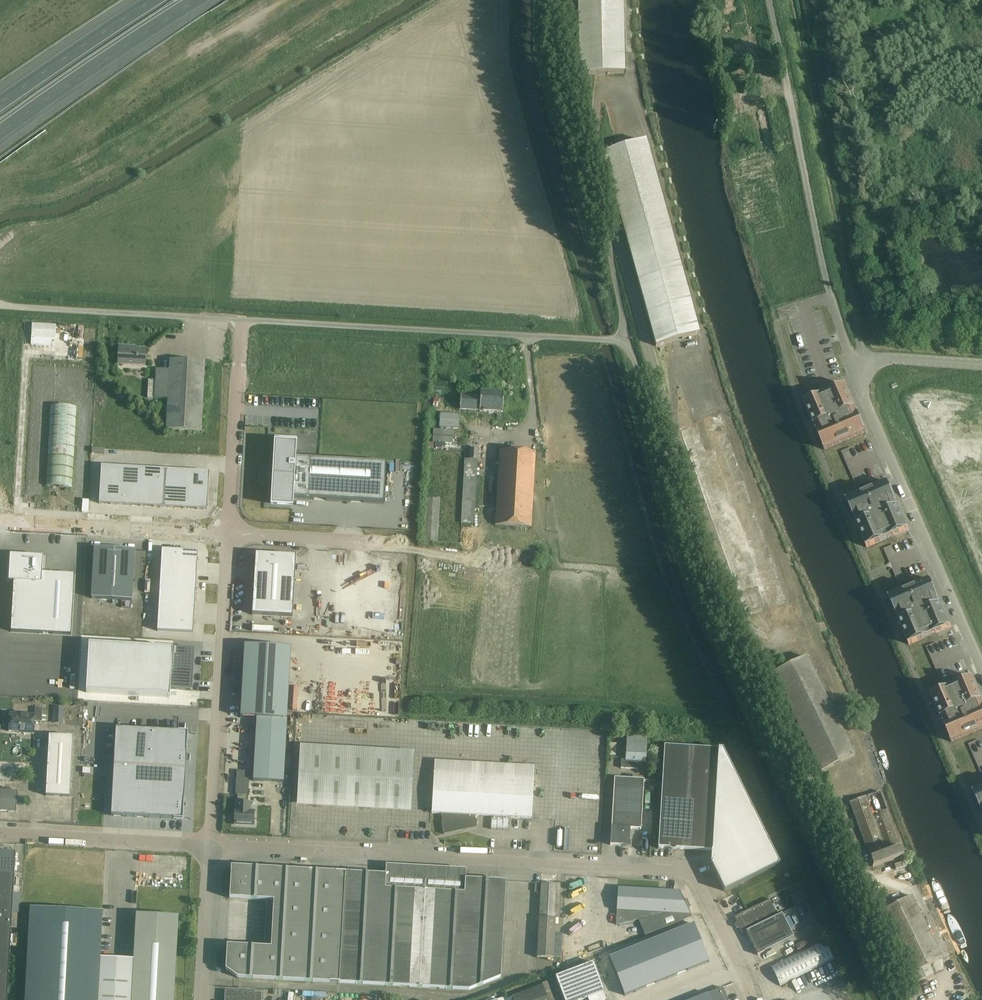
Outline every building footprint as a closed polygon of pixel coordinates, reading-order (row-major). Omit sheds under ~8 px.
[(590,75),(624,74),(622,0),(578,0),(580,75),(590,75)] [(725,9),(723,9),(724,16),(732,14),(736,14),(735,7),(725,9)] [(740,43),(717,48),(718,54),(725,53),(726,56),(733,54),(733,53),(742,51),(740,43)] [(750,90),(727,94),(729,102),(751,98),(750,90)] [(656,346),(665,344),(698,335),(645,142),(602,153),(656,346)] [(31,339),(31,345),(51,346),(51,340),(55,340),(56,326),(32,325),(31,339)] [(145,366),(145,359),(146,349),(132,349),(132,347),(119,346),(119,356),(118,364),(145,366)] [(149,398),(155,399),(168,399),(167,430),(201,432),(204,362),(170,360),(170,370),(156,370),(156,381),(149,380),(149,398)] [(817,431),(816,431),(824,450),(866,432),(846,385),(804,403),(814,426),(815,426),(817,431)] [(503,413),(503,402),(504,393),(481,391),(480,397),(460,396),(460,410),(479,411),(479,412),(503,413)] [(945,401),(923,410),(948,471),(971,461),(945,401)] [(712,405),(715,415),(721,413),(718,403),(712,405)] [(51,406),(46,486),(72,487),(77,408),(51,406)] [(441,414),(440,429),(458,430),(459,415),(441,414)] [(434,430),(433,443),(436,443),(445,443),(452,444),(453,431),(434,430)] [(274,437),(270,505),(293,506),(293,499),(384,504),(386,463),(295,458),(297,438),(274,437)] [(474,524),(478,449),(470,449),(470,459),(464,459),(461,524),(474,524)] [(499,450),(498,460),(495,525),(532,527),(536,452),(499,450)] [(210,472),(101,466),(99,504),(208,510),(210,472)] [(888,482),(846,500),(854,519),(856,519),(858,524),(856,524),(867,548),(909,530),(888,482)] [(968,496),(976,516),(981,513),(981,505),(976,492),(968,496)] [(438,542),(440,498),(425,498),(423,541),(438,542)] [(135,551),(95,548),(92,599),(132,601),(135,551)] [(198,552),(162,550),(157,632),(193,634),(198,552)] [(10,555),(9,582),(13,582),(11,632),(72,636),(75,575),(43,573),(43,557),(10,555)] [(274,556),(256,555),(255,567),(252,615),(293,618),(296,557),(274,556)] [(899,622),(909,645),(951,627),(930,580),(888,598),(897,617),(898,616),(900,621),(899,622)] [(89,645),(87,693),(170,698),(171,689),(191,690),(193,650),(173,649),(89,645)] [(246,645),(242,718),(257,719),(253,780),(283,782),(291,648),(246,645)] [(805,657),(773,672),(821,772),(853,756),(805,657)] [(931,695),(941,719),(942,718),(944,723),(943,723),(951,742),(981,729),(981,699),(973,677),(931,695)] [(55,707),(54,723),(63,724),(64,708),(55,707)] [(42,722),(42,712),(42,709),(35,708),(35,715),(10,713),(9,731),(24,732),(24,734),(34,734),(35,722),(42,722)] [(116,728),(111,816),(183,820),(188,732),(116,728)] [(73,737),(49,736),(46,796),(70,797),(73,737)] [(621,769),(627,769),(637,769),(638,761),(645,761),(646,747),(646,738),(627,737),(626,760),(621,760),(621,769)] [(297,806),(411,812),(414,752),(300,746),(297,806)] [(676,849),(711,851),(710,863),(725,892),(779,865),(722,750),(664,746),(658,849),(658,848),(669,849),(670,850),(671,851),(673,851),(675,850),(676,849)] [(247,802),(249,772),(237,771),(236,795),(237,795),(236,810),(235,810),(234,825),(254,826),(255,816),(255,811),(249,811),(250,802),(247,802)] [(531,819),(532,809),(534,779),(434,773),(432,803),(432,813),(441,814),(443,823),(441,823),(444,835),(476,828),(477,820),(475,820),(475,816),(531,819)] [(630,843),(629,842),(630,829),(641,830),(644,780),(614,778),(610,845),(625,846),(625,848),(630,848),(630,843)] [(973,792),(981,811),(981,789),(973,792)] [(16,813),(17,792),(0,791),(0,812),(16,813)] [(259,797),(259,805),(267,806),(268,798),(259,797)] [(865,797),(849,803),(851,809),(872,867),(882,863),(903,856),(886,811),(872,816),(865,797)] [(14,874),(15,853),(0,852),(0,873),(14,874)] [(58,856),(58,863),(76,864),(77,857),(58,856)] [(226,970),(227,971),(237,978),(469,991),(500,978),(505,882),(465,880),(464,894),(385,890),(386,876),(231,867),(230,899),(274,901),(271,948),(227,946),(226,970)] [(13,894),(14,874),(0,873),(0,893),(13,894)] [(799,877),(806,894),(814,890),(807,874),(799,877)] [(593,889),(593,881),(583,881),(583,889),(593,889)] [(540,894),(537,958),(553,959),(561,959),(563,935),(554,934),(555,919),(554,919),(555,895),(556,885),(541,884),(540,894)] [(617,898),(616,925),(624,923),(635,921),(638,920),(645,936),(692,917),(688,910),(688,909),(689,908),(689,907),(689,906),(689,905),(687,902),(687,901),(686,900),(685,900),(684,900),(679,892),(678,892),(618,888),(617,898)] [(802,892),(795,896),(799,904),(806,900),(802,892)] [(12,914),(13,894),(0,893),(0,913),(12,914)] [(912,896),(880,911),(911,974),(913,973),(917,982),(933,974),(929,965),(942,959),(912,896)] [(742,934),(746,932),(760,925),(779,916),(778,915),(770,899),(743,913),(734,917),(742,934)] [(178,917),(136,914),(134,960),(100,958),(102,913),(30,909),(25,999),(174,999),(178,917)] [(11,934),(12,914),(0,913),(0,933),(11,934)] [(746,932),(752,944),(788,926),(782,914),(778,915),(779,916),(760,925),(746,932)] [(703,921),(696,924),(700,935),(707,932),(703,921)] [(625,995),(709,962),(694,925),(610,957),(625,995)] [(757,955),(766,951),(793,937),(788,926),(752,944),(757,955)] [(822,932),(799,943),(795,945),(797,950),(824,937),(822,932)] [(10,954),(11,934),(0,933),(0,953),(10,954)] [(780,986),(789,982),(834,960),(824,940),(770,967),(780,986)] [(9,973),(10,954),(0,953),(0,973),(9,973)] [(593,963),(555,978),(564,999),(583,999),(588,998),(588,999),(606,999),(593,963)] [(8,993),(9,973),(0,973),(0,993),(8,993)] [(513,999),(553,999),(547,982),(542,984),(543,985),(512,997),(513,999)] [(722,988),(691,999),(727,999),(722,988)] [(224,999),(262,999),(262,993),(225,991),(224,999)]
